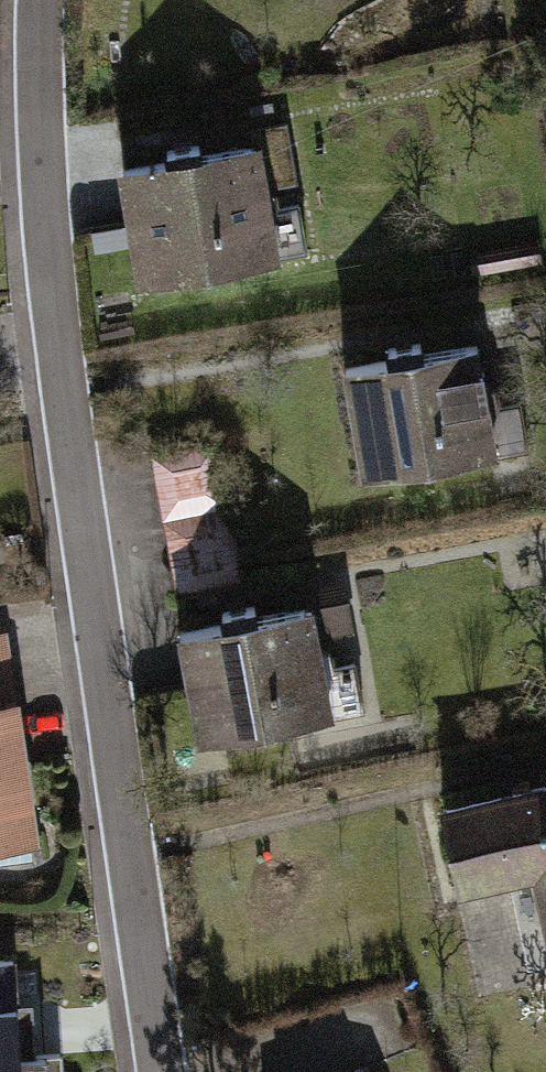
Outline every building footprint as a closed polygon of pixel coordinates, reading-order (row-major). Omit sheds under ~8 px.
[(287,140),(143,161),(160,278),(304,257),(287,140)] [(368,358),(384,467),(545,443),(545,395),(515,399),(505,338),(368,358)] [(243,432),(174,445),(199,581),(268,568),(243,432)] [(368,567),(201,601),(228,735),(359,709),(344,637),(381,630),(368,567)] [(62,841),(31,624),(0,629),(0,850),(62,841)] [(464,803),(483,889),(545,875),(545,784),(464,803)] [(0,959),(0,1071),(76,1071),(75,1050),(41,1052),(38,957),(0,959)]
